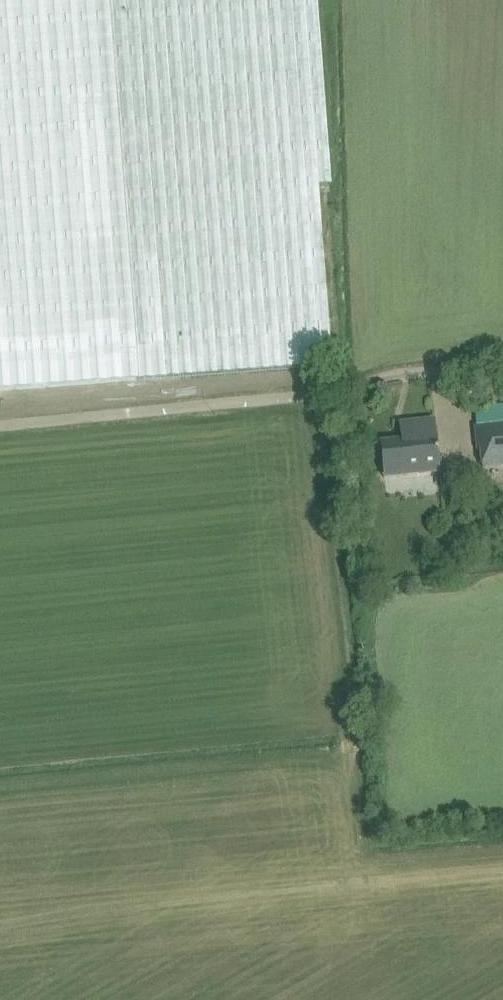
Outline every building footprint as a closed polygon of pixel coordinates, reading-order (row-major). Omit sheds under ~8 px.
[(332,366),(319,187),(332,186),(317,0),(0,0),(0,391),(332,366)] [(435,420),(400,424),(401,442),(380,444),(384,478),(440,472),(435,420)] [(476,428),(478,450),(480,450),(482,464),(502,462),(502,425),(476,428)]
